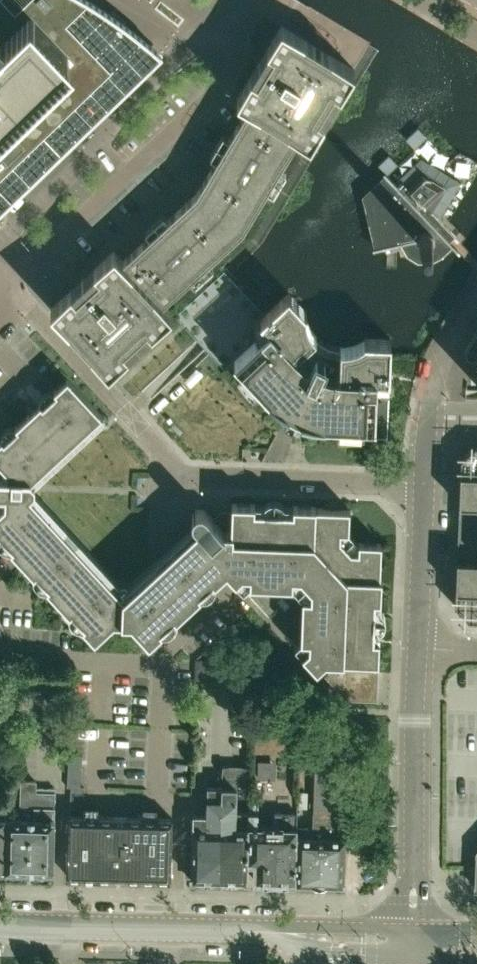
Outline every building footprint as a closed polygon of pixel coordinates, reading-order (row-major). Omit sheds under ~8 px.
[(162,53),(150,43),(139,34),(127,25),(123,21),(118,18),(113,15),(101,7),(90,0),(0,0),(0,209),(162,53)] [(237,99),(246,104),(248,105),(197,192),(123,259),(114,250),(94,268),(99,274),(76,295),(71,289),(50,308),(108,370),(172,313),(163,303),(243,229),(267,189),(299,136),(310,143),(354,69),(281,25),(237,99)] [(384,174),(362,196),(373,251),(379,249),(397,245),(401,244),(407,255),(418,262),(431,262),(441,256),(452,247),(453,247),(457,252),(458,251),(458,250),(450,241),(455,236),(439,219),(461,182),(420,158),(400,177),(403,180),(397,185),(394,182),(389,176),(387,175),(384,172),(383,173),(384,174)] [(224,272),(176,317),(182,323),(186,328),(196,339),(205,349),(210,353),(224,369),(233,361),(270,401),(271,400),(277,405),(287,411),(289,412),(301,418),(322,424),(322,425),(375,427),(377,379),(389,379),(390,360),(390,358),(391,340),(365,339),(365,341),(355,345),(344,347),(333,346),(323,341),(315,334),(309,324),(306,313),(307,313),(289,293),(274,307),(265,316),(224,271),(224,272)] [(0,508),(0,537),(95,639),(114,622),(131,622),(149,642),(190,604),(194,599),(222,574),(227,570),(243,588),(294,643),(317,667),(326,659),(378,661),(382,577),(380,577),(381,543),(359,542),(349,531),(350,508),(316,507),(316,506),(232,502),(231,515),(223,515),(216,521),(206,511),(203,509),(198,509),(194,511),(192,517),(194,523),(198,527),(187,537),(159,562),(155,567),(124,596),(31,495),(35,491),(35,485),(31,481),(102,415),(67,378),(0,440),(0,464),(6,470),(6,478),(0,477),(0,496),(5,496),(5,503),(0,508)] [(476,444),(461,458),(455,605),(469,620),(476,620),(476,444)] [(333,667),(324,675),(347,700),(377,701),(378,669),(333,667)] [(343,883),(347,762),(315,729),(312,824),(317,824),(318,827),(321,828),(320,882),(343,883)] [(222,788),(219,878),(247,879),(248,860),(248,828),(248,813),(236,813),(238,766),(223,766),(222,788)] [(19,806),(8,805),(4,869),(53,870),(54,822),(55,822),(55,820),(54,820),(54,806),(54,788),(37,788),(37,781),(20,781),(19,806)] [(191,877),(219,878),(222,788),(208,787),(206,814),(193,814),(192,851),(185,851),(184,873),(191,873),(191,877)] [(297,808),(307,808),(307,792),(298,792),(297,808)] [(274,811),(274,826),(257,826),(258,801),(249,801),(248,813),(248,828),(248,860),(256,860),(255,880),(296,881),(296,862),(297,827),(296,827),(297,812),(274,811)] [(4,869),(8,805),(0,805),(0,869),(4,869)] [(172,818),(68,815),(66,875),(170,878),(172,818)] [(296,881),(320,882),(321,828),(318,827),(317,824),(312,824),(312,827),(297,827),(296,862),(296,881)]
